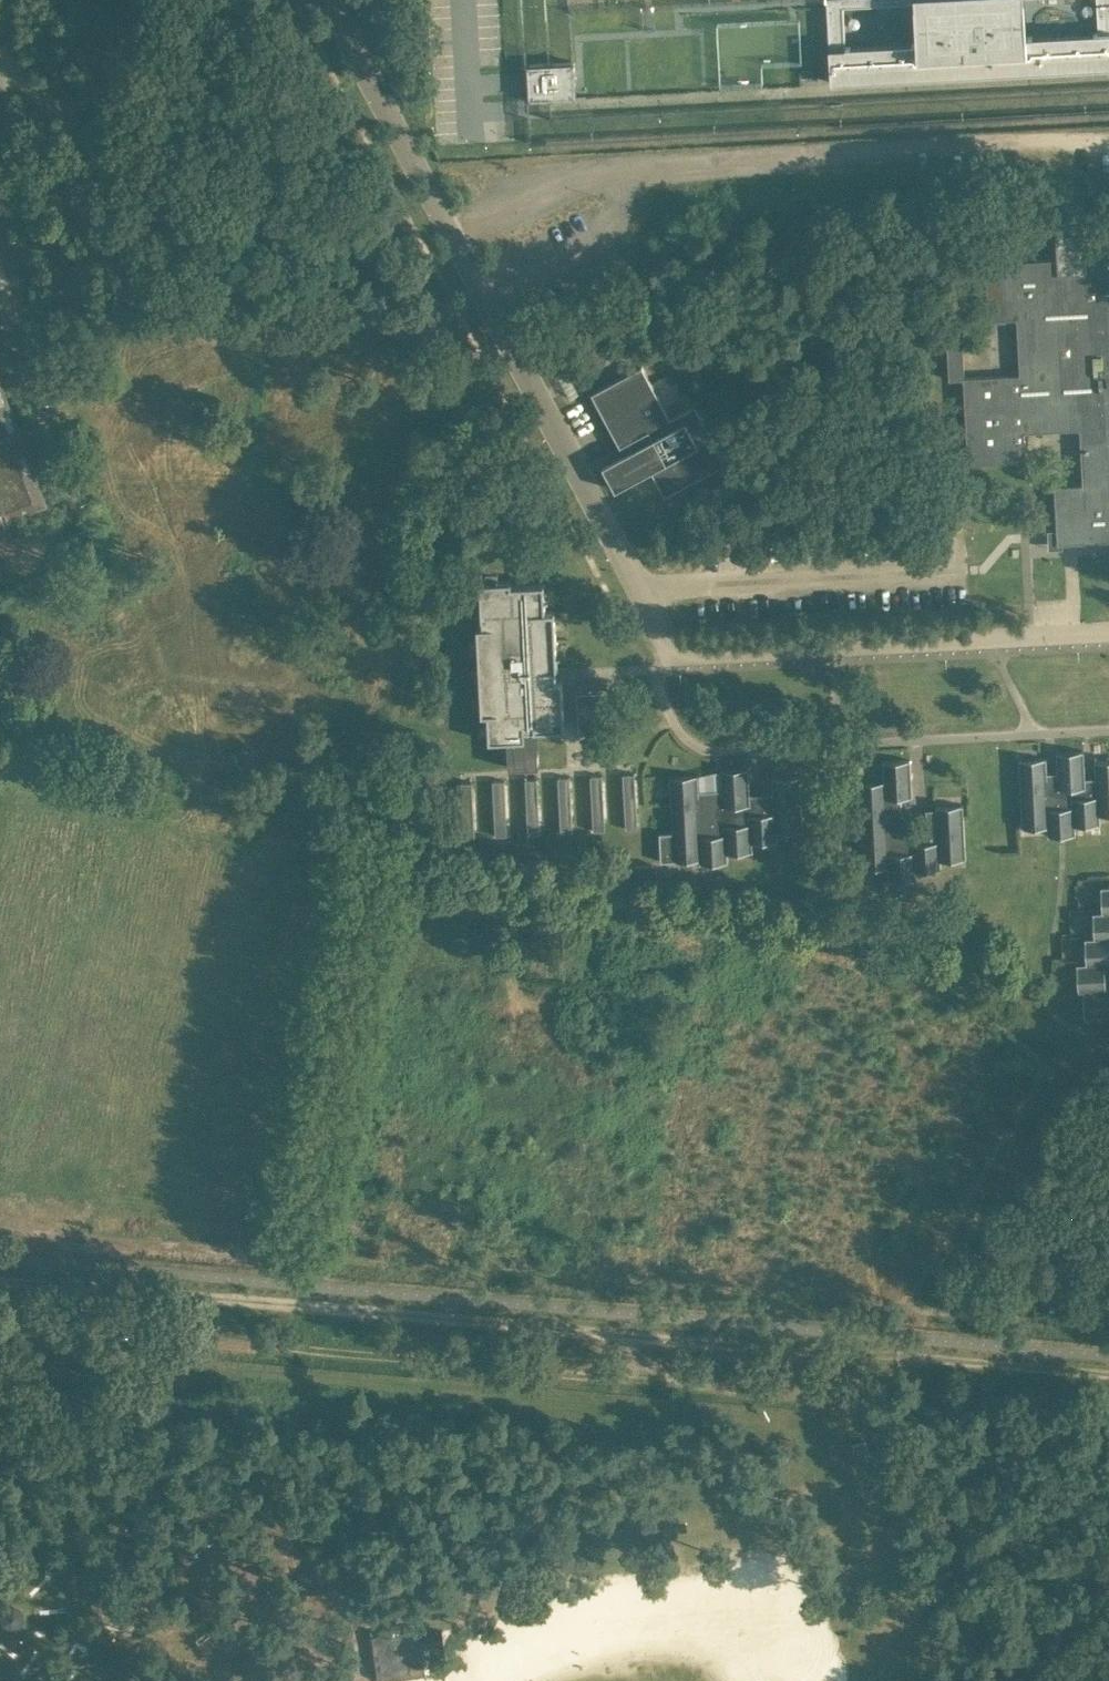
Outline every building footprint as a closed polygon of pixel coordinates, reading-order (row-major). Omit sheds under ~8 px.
[(832,81),(1108,65),(1108,0),(1097,0),(1099,31),(1028,35),(1026,0),(827,0),(832,81)] [(607,26),(610,93),(797,83),(793,16),(607,26)] [(530,91),(530,97),(576,95),(574,60),(528,63),(529,71),(530,91)] [(1094,240),(1093,223),(1056,225),(1058,257),(986,261),(989,319),(1017,318),(1020,373),(965,376),(963,333),(947,334),(950,381),(964,381),(968,462),(1027,458),(1025,432),(1080,428),(1083,483),(1055,485),(1058,543),(1108,540),(1108,240),(1094,240)] [(622,375),(612,381),(592,391),(621,445),(628,441),(632,448),(603,464),(616,488),(652,469),(665,494),(727,461),(695,403),(670,416),(643,364),(622,375)] [(44,500),(0,382),(0,517),(44,500)] [(481,665),(482,677),(483,693),(483,705),(484,712),(490,712),(490,721),(491,733),(491,739),(493,768),(540,765),(538,728),(547,728),(559,727),(565,727),(563,691),(563,681),(563,677),(557,678),(557,668),(558,668),(558,656),(557,644),(556,628),(556,616),(555,610),(546,610),(545,600),(545,588),(544,582),(512,584),(512,579),(499,580),(487,581),(481,581),(484,625),(479,626),(479,637),(480,649),(481,665)] [(579,727),(602,726),(599,691),(577,692),(579,727)] [(1019,758),(1023,826),(1048,825),(1049,834),(1076,833),(1075,824),(1101,822),(1100,813),(1108,813),(1108,759),(1095,759),(1096,776),(1086,776),(1084,749),(1057,751),(1058,771),(1047,771),(1047,756),(1019,758)] [(966,857),(964,803),(936,805),(936,807),(926,808),(927,830),(903,831),(901,796),(913,795),(911,758),(883,760),(884,780),(859,781),(864,866),(889,865),(890,880),(917,878),(916,869),(942,868),(941,858),(966,857)] [(670,775),(674,851),(675,859),(700,857),(700,862),(728,860),(728,851),(753,850),(753,840),(778,839),(778,830),(803,829),(800,774),(773,776),(773,792),(750,793),(749,766),(721,768),(722,788),(699,789),(698,773),(670,775)] [(478,832),(635,826),(633,771),(476,777),(478,832)] [(654,878),(653,863),(635,863),(636,879),(654,878)] [(1102,885),(1103,910),(1093,911),(1095,936),(1085,937),(1087,962),(1077,962),(1079,990),(1083,989),(1085,1015),(1108,1013),(1108,885),(1102,885)] [(372,1633),(375,1657),(378,1679),(426,1673),(425,1664),(444,1662),(443,1654),(447,1653),(445,1636),(421,1639),(419,1626),(372,1633)]
